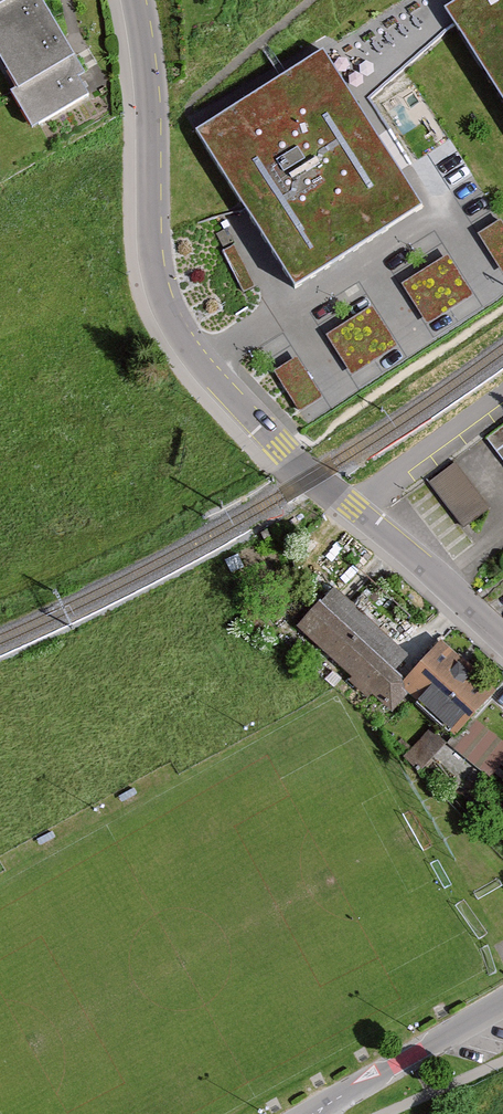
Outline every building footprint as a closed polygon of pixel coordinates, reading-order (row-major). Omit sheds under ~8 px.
[(4,11),(0,13),(0,35),(33,85),(18,94),(46,137),(101,101),(89,83),(97,78),(45,0),(0,0),(0,5),(4,11)] [(449,25),(502,114),(502,0),(489,0),(449,25)] [(412,220),(316,63),(191,139),(287,296),(412,220)] [(452,250),(404,275),(426,317),(474,293),(452,250)] [(373,300),(329,330),(356,370),(399,340),(373,300)] [(299,350),(276,365),(301,406),(324,392),(299,350)] [(488,440),(502,460),(502,428),(488,440)] [(455,466),(431,484),(464,528),(488,511),(455,466)] [(385,674),(400,659),(329,594),(293,633),(374,708),(396,684),(385,674)] [(489,693),(436,646),(394,694),(442,737),(456,721),(460,725),(489,693)] [(470,728),(450,756),(489,783),(502,763),(502,751),(470,728)] [(440,749),(425,735),(398,764),(413,778),(440,749)]
